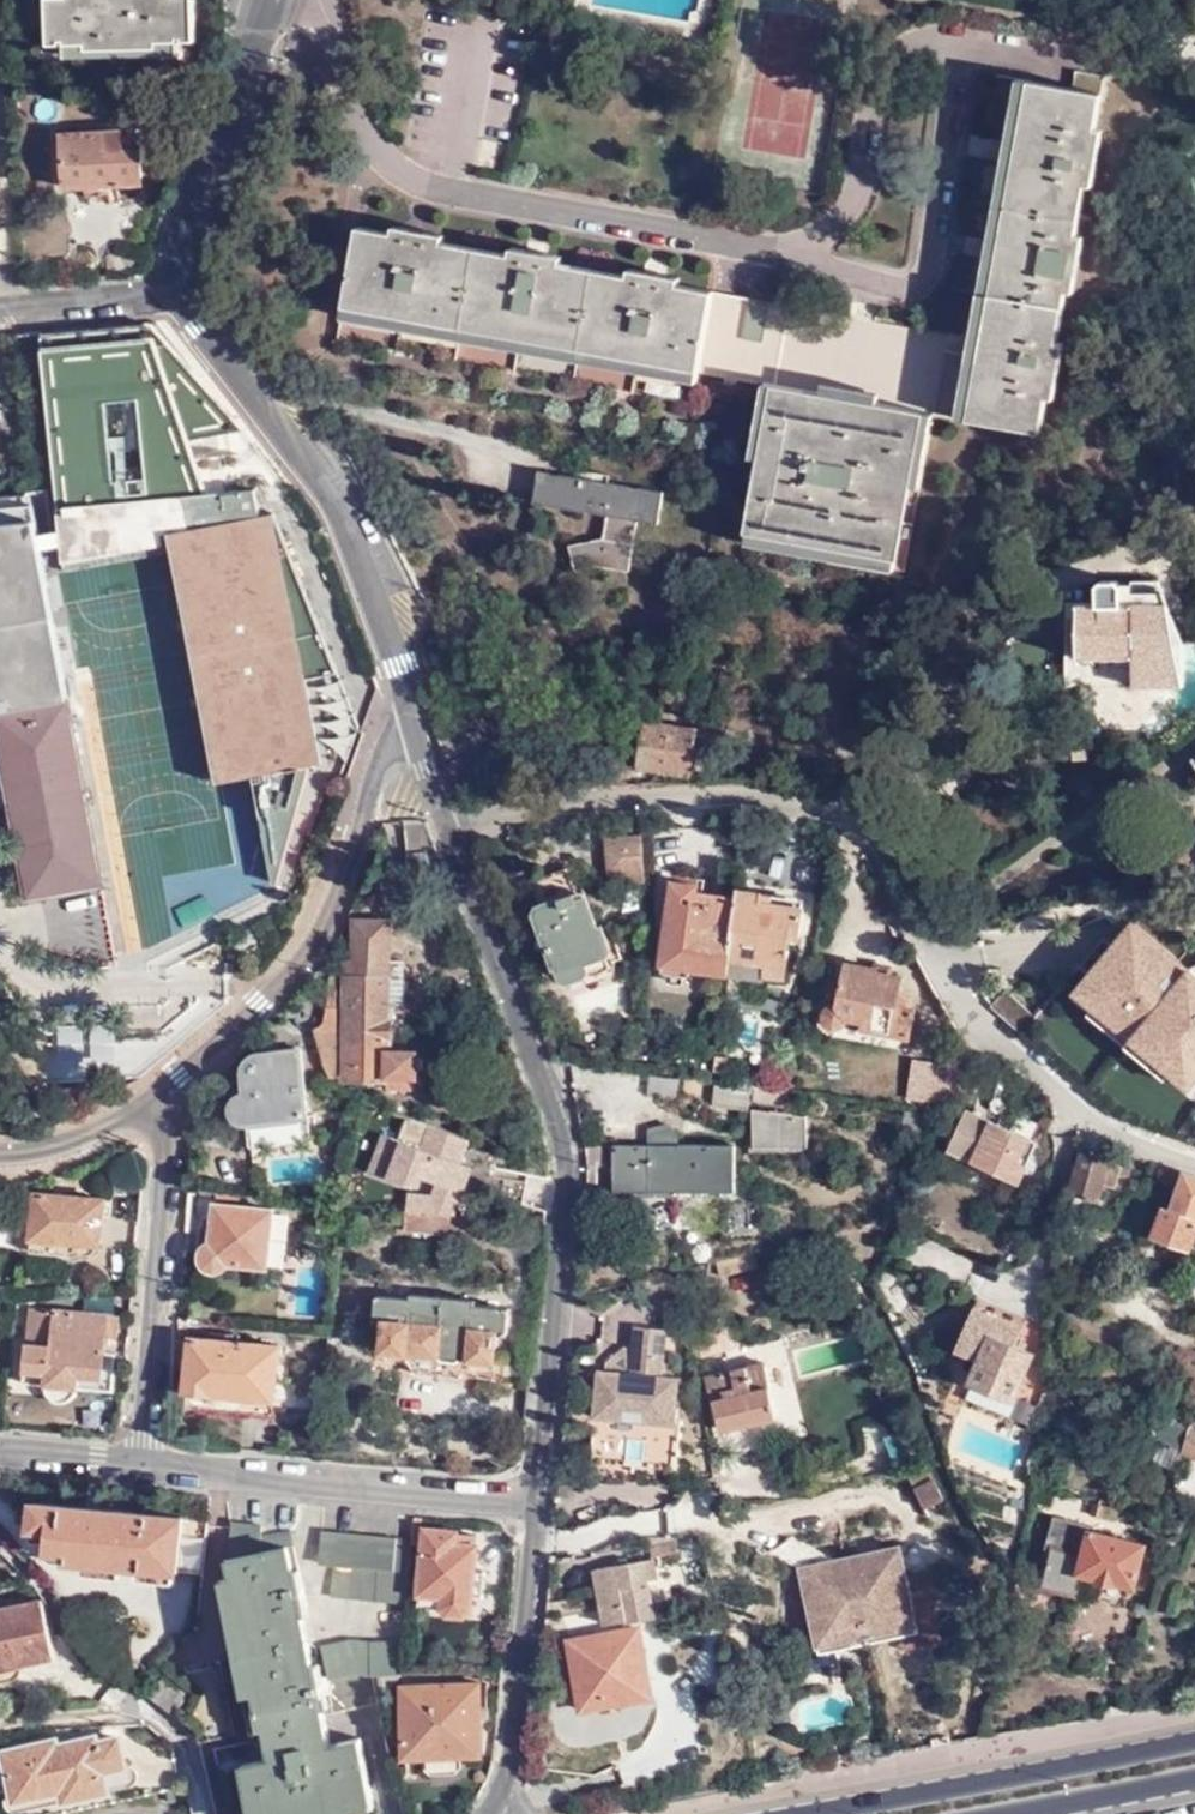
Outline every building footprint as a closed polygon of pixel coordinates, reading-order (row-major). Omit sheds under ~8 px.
[(45,45),(82,44),(83,51),(155,51),(154,43),(192,43),(191,0),(43,0),(45,45)] [(1071,91),(1019,82),(1008,145),(990,246),(972,349),(959,422),(1034,435),(1040,399),(1051,401),(1058,358),(1051,357),(1062,295),(1070,297),(1080,240),(1073,239),(1081,190),(1092,192),(1103,130),(1096,129),(1105,75),(1074,70),(1071,91)] [(108,151),(106,132),(62,135),(64,186),(83,184),(85,195),(110,194),(111,204),(121,203),(120,183),(145,181),(143,149),(108,151)] [(20,259),(18,225),(0,226),(0,261),(20,259)] [(710,289),(679,283),(680,275),(652,270),(628,265),(627,273),(562,261),(564,254),(540,250),(511,245),(510,253),(443,241),(444,234),(417,229),(392,225),(391,232),(357,226),(337,336),(382,344),(380,352),(411,358),(413,351),(499,367),(498,373),(528,378),(529,370),(621,387),(620,394),(645,399),(646,392),(690,400),(710,289)] [(109,251),(105,276),(137,273),(152,257),(109,251)] [(708,371),(776,379),(781,340),(810,344),(814,306),(717,295),(708,371)] [(191,455),(145,327),(36,338),(55,531),(38,533),(42,552),(57,551),(58,570),(177,551),(173,528),(192,524),(187,491),(204,490),(191,455)] [(191,455),(249,448),(145,327),(191,455)] [(817,385),(816,393),(759,382),(745,461),(752,463),(738,536),(744,537),(741,550),(893,578),(909,491),(919,493),(933,415),(876,404),(878,396),(842,389),(817,385)] [(658,521),(664,491),(607,480),(608,474),(569,467),(568,474),(537,469),(531,499),(608,513),(604,534),(570,543),(576,567),(601,563),(628,569),(637,518),(658,521)] [(253,771),(263,823),(295,817),(312,760),(322,757),(307,677),(337,670),(275,509),(262,512),(257,482),(204,490),(187,491),(192,524),(173,528),(177,551),(218,777),(253,771)] [(35,513),(0,517),(0,706),(67,693),(42,552),(38,533),(35,513)] [(1134,584),(1121,584),(1118,578),(1102,578),(1096,586),(1097,600),(1078,600),(1077,678),(1133,678),(1134,584)] [(9,803),(13,803),(19,802),(5,725),(71,714),(67,693),(0,706),(0,753),(9,803)] [(13,803),(30,894),(45,892),(55,949),(117,963),(71,714),(5,725),(19,802),(13,803)] [(696,727),(644,719),(637,763),(689,772),(696,727)] [(295,817),(263,823),(272,877),(279,877),(295,817)] [(429,858),(442,854),(429,818),(403,818),(407,886),(438,885),(429,858)] [(625,880),(645,880),(643,834),(608,836),(609,871),(624,871),(625,880)] [(575,890),(566,867),(528,881),(537,904),(536,908),(534,910),(540,927),(530,931),(544,967),(555,964),(560,978),(566,980),(589,973),(591,969),(599,975),(614,969),(617,959),(625,955),(615,926),(609,928),(606,922),(600,924),(587,886),(575,890)] [(660,966),(729,974),(738,893),(702,889),(703,874),(672,871),(660,966)] [(806,891),(739,882),(738,893),(729,974),(762,979),(764,973),(787,976),(793,937),(801,937),(806,891)] [(184,925),(207,915),(199,898),(176,908),(184,925)] [(387,999),(388,956),(390,918),(356,917),(353,956),(346,956),(343,1072),(385,1073),(385,1083),(411,1085),(411,1075),(415,1073),(416,1049),(385,1047),(386,1037),(389,1038),(390,1014),(387,1013),(387,999)] [(1123,1041),(1189,967),(1133,920),(1112,945),(1089,973),(1074,990),(1093,1007),(1088,1013),(1123,1041)] [(1103,938),(1080,965),(1089,973),(1112,945),(1103,938)] [(403,957),(388,956),(387,999),(402,1000),(403,957)] [(881,968),(882,964),(845,958),(839,992),(829,995),(821,1002),(816,1012),(818,1022),(823,1032),(832,1037),(862,1041),(864,1029),(909,1035),(915,1003),(899,1000),(904,972),(881,968)] [(1189,967),(1123,1041),(1165,1076),(1170,1070),(1189,1086),(1194,1079),(1194,972),(1189,967)] [(330,1075),(337,1081),(337,1032),(335,1032),(335,1025),(338,1024),(340,972),(331,971),(330,1018),(325,1036),(324,1066),(330,1075)] [(308,1114),(301,1044),(255,1049),(247,1053),(244,1057),(242,1062),(245,1093),(237,1096),(232,1102),(232,1111),(236,1118),(242,1121),(249,1122),(252,1142),(283,1139),(284,1145),(304,1144),(302,1115),(308,1114)] [(933,1099),(936,1085),(941,1061),(912,1057),(906,1094),(933,1099)] [(936,1085),(946,1088),(950,1073),(955,1074),(957,1063),(941,1061),(936,1085)] [(950,1073),(946,1088),(954,1089),(954,1080),(955,1074),(950,1073)] [(711,1100),(748,1105),(750,1082),(715,1078),(711,1100)] [(974,1097),(976,1083),(954,1080),(954,1089),(953,1093),(974,1097)] [(753,1146),(807,1144),(806,1113),(751,1107),(753,1146)] [(948,1151),(1019,1182),(1038,1141),(966,1109),(948,1151)] [(424,1143),(393,1134),(387,1150),(378,1147),(371,1167),(412,1182),(417,1171),(438,1178),(450,1182),(460,1158),(468,1136),(432,1122),(424,1143)] [(387,1150),(393,1134),(384,1131),(378,1147),(387,1150)] [(731,1140),(614,1141),(614,1185),(635,1185),(635,1231),(663,1224),(667,1221),(675,1185),(732,1184),(731,1140)] [(1110,1154),(1081,1146),(1071,1185),(1099,1193),(1104,1177),(1113,1180),(1118,1168),(1107,1164),(1110,1154)] [(471,1162),(460,1158),(450,1182),(438,1178),(432,1192),(408,1190),(406,1208),(453,1212),(471,1162)] [(1184,1171),(1171,1209),(1165,1206),(1157,1229),(1192,1242),(1194,1235),(1194,1175),(1184,1171)] [(99,1245),(105,1196),(32,1189),(30,1203),(38,1204),(36,1216),(29,1216),(26,1244),(73,1250),(79,1245),(83,1251),(89,1253),(93,1253),(98,1249),(99,1245)] [(265,1263),(268,1236),(271,1206),(216,1200),(216,1196),(200,1195),(199,1214),(205,1214),(202,1257),(206,1257),(207,1263),(212,1267),(217,1270),(223,1270),(228,1267),(231,1263),(232,1260),(265,1263)] [(490,1215),(453,1212),(406,1208),(402,1207),(401,1226),(490,1233),(490,1215)] [(283,1237),(268,1236),(265,1263),(280,1263),(283,1237)] [(755,1264),(751,1248),(714,1256),(718,1273),(755,1264)] [(477,1300),(475,1295),(411,1288),(410,1294),(378,1291),(375,1318),(386,1319),(383,1357),(412,1360),(411,1372),(461,1376),(462,1365),(494,1368),(497,1329),(507,1329),(510,1303),(477,1300)] [(969,1374),(1013,1393),(1031,1351),(1012,1343),(1020,1325),(971,1303),(953,1345),(977,1355),(969,1374)] [(118,1333),(118,1315),(28,1307),(22,1382),(43,1384),(44,1393),(51,1400),(60,1403),(67,1402),(74,1397),(78,1385),(113,1388),(115,1352),(105,1351),(106,1332),(118,1333)] [(665,1322),(634,1319),(629,1368),(595,1365),(589,1454),(673,1461),(677,1417),(673,1416),(677,1372),(662,1371),(665,1322)] [(273,1409),(280,1340),(190,1332),(189,1347),(182,1346),(181,1361),(188,1361),(184,1401),(273,1409)] [(777,1411),(761,1359),(706,1373),(720,1426),(777,1411)] [(1181,1421),(1180,1422),(1168,1419),(1162,1440),(1194,1452),(1194,1425),(1181,1421)] [(946,1498),(936,1478),(916,1488),(924,1507),(946,1498)] [(203,1569),(208,1517),(34,1500),(32,1525),(49,1527),(48,1548),(66,1550),(65,1556),(203,1569)] [(631,1529),(667,1529),(667,1512),(630,1512),(631,1529)] [(1091,1527),(1091,1521),(1053,1512),(1048,1544),(1034,1541),(1027,1580),(1076,1590),(1081,1568),(1135,1579),(1144,1538),(1091,1527)] [(400,1668),(403,1638),(369,1638),(357,1635),(325,1641),(330,1672),(320,1673),(288,1526),(263,1531),(263,1520),(249,1519),(235,1522),(231,1555),(228,1555),(224,1594),(228,1614),(250,1714),(252,1727),(265,1724),(271,1755),(241,1761),(252,1813),(298,1813),(311,1811),(372,1799),(359,1736),(328,1742),(322,1711),(383,1700),(377,1667),(400,1668)] [(457,1528),(427,1525),(420,1601),(471,1606),(476,1533),(456,1531),(457,1528)] [(406,1600),(410,1534),(319,1527),(317,1557),(331,1559),(328,1592),(406,1600)] [(679,1546),(675,1535),(649,1540),(651,1552),(679,1546)] [(918,1630),(899,1544),(800,1564),(818,1651),(918,1630)] [(654,1611),(653,1607),(650,1583),(634,1586),(633,1581),(656,1577),(652,1558),(597,1566),(600,1589),(599,1589),(605,1619),(654,1611)] [(43,1599),(0,1609),(0,1670),(57,1656),(43,1599)] [(638,1623),(570,1635),(580,1704),(650,1692),(638,1623)] [(481,1753),(479,1681),(401,1683),(404,1754),(407,1755),(408,1773),(415,1773),(416,1762),(426,1762),(425,1754),(481,1753)] [(55,1741),(54,1737),(2,1749),(14,1799),(61,1788),(65,1796),(107,1786),(103,1767),(122,1762),(115,1732),(95,1736),(93,1732),(55,1741)]
